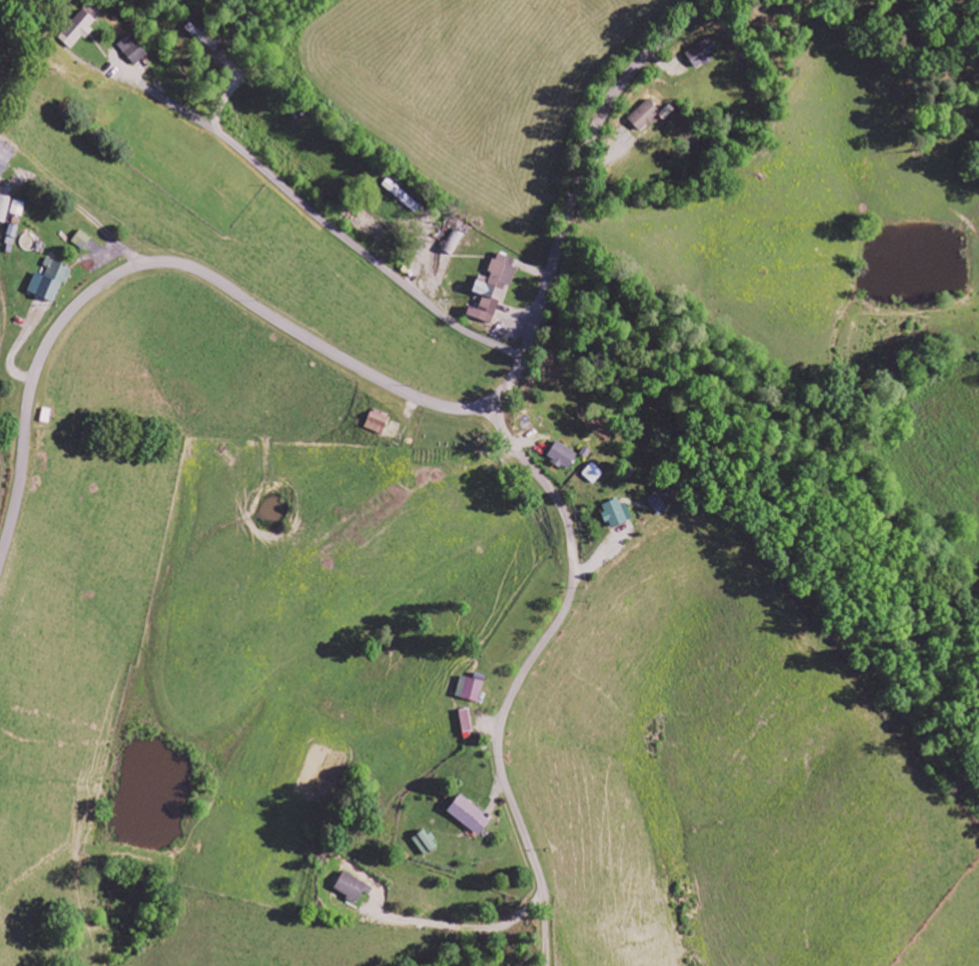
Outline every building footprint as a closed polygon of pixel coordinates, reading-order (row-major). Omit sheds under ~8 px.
[(77,46),(103,16),(91,5),(64,35),(77,46)] [(119,46),(137,66),(150,55),(132,35),(119,46)] [(697,68),(705,63),(706,65),(721,55),(711,39),(688,54),(697,68)] [(642,133),(663,114),(651,100),(629,119),(642,133)] [(0,141),(0,182),(18,152),(0,141)] [(383,186),(417,214),(423,206),(389,179),(383,186)] [(0,195),(0,222),(6,224),(13,199),(0,195)] [(23,218),(26,203),(14,200),(11,214),(23,218)] [(73,242),(85,251),(93,239),(81,230),(73,242)] [(495,325),(508,286),(512,287),(520,260),(498,253),(492,274),(493,274),(490,285),(478,281),(475,293),(485,296),(481,311),(471,308),(469,317),(495,325)] [(29,293),(56,304),(64,284),(68,286),(75,270),(48,259),(44,267),(49,269),(46,277),(37,273),(29,293)] [(390,414),(373,410),(368,430),(385,435),(390,414)] [(398,439),(402,425),(392,422),(388,436),(398,439)] [(579,453),(557,443),(549,461),(571,471),(579,453)] [(595,486),(606,474),(594,464),(584,475),(595,486)] [(633,521),(624,499),(603,507),(612,530),(633,521)] [(479,704),(486,683),(463,676),(457,697),(479,704)] [(464,734),(474,733),(472,710),(461,712),(464,734)] [(449,812),(481,836),(494,820),(461,795),(449,812)] [(437,849),(424,831),(414,839),(426,857),(437,849)] [(365,892),(371,895),(375,888),(346,872),(336,890),(360,903),(365,892)]
